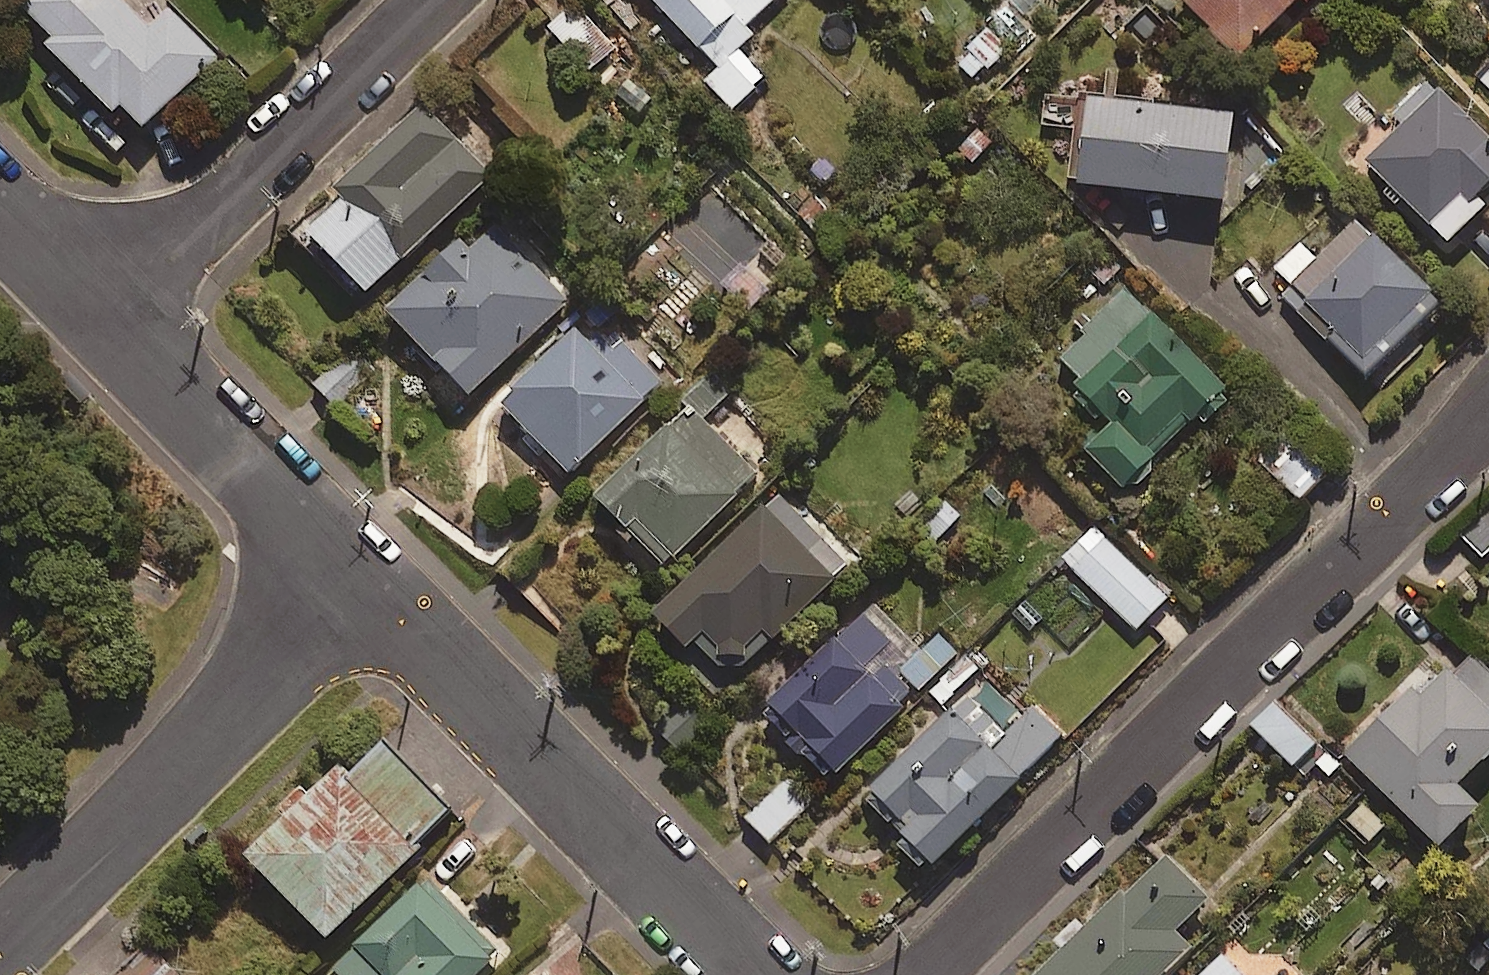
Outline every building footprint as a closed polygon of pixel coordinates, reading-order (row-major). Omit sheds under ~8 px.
[(54,55),(126,126),(131,121),(150,139),(224,63),(170,11),(152,30),(121,0),(34,0),(24,10),(62,46),(54,55)] [(713,78),(702,87),(731,118),(764,87),(728,49),(781,0),(640,0),(713,78)] [(1067,13),(1081,0),(1055,0),(1067,13)] [(1175,10),(1239,71),(1300,7),(1307,14),(1321,0),(1185,0),(1175,10)] [(1033,32),(1009,9),(951,67),(975,91),(1033,32)] [(1428,89),(1396,120),(1407,131),(1366,171),(1448,255),(1486,218),(1488,221),(1488,152),(1428,89)] [(1233,127),(1086,109),(1074,200),(1222,218),(1233,127)] [(491,183),(422,115),(335,202),(341,208),(301,248),(363,311),(491,183)] [(1442,313),(1339,207),(1271,273),(1295,298),(1285,307),(1365,388),(1442,313)] [(569,307),(487,224),(384,323),(466,407),(569,307)] [(1224,400),(1125,298),(1049,372),(1112,437),(1087,461),(1123,498),(1224,400)] [(664,386),(594,319),(500,416),(570,484),(664,386)] [(732,392),(715,374),(682,405),(699,423),(732,392)] [(757,483),(688,417),(593,516),(663,582),(757,483)] [(1320,485),(1287,456),(1268,478),(1301,506),(1320,485)] [(863,559),(812,508),(794,526),(774,506),(648,632),(682,666),(693,655),(731,692),(863,559)] [(1463,542),(1482,564),(1488,558),(1488,518),(1463,542)] [(1168,605),(1094,533),(1063,566),(1136,638),(1168,605)] [(917,656),(873,610),(759,721),(828,791),(961,662),(937,637),(917,656)] [(1470,663),(1417,712),(1412,706),(1346,766),(1438,866),(1480,828),(1456,803),(1488,772),(1488,683),(1470,663)] [(1023,720),(987,684),(863,807),(934,878),(1066,746),(1031,711),(1023,720)] [(715,723),(684,696),(653,732),(684,759),(715,723)] [(1317,752),(1275,709),(1250,733),(1293,776),(1317,752)] [(458,815),(387,746),(351,782),(341,773),(252,863),(332,942),(458,815)] [(817,804),(788,777),(743,826),(772,853),(817,804)] [(1164,868),(1051,974),(1181,974),(1193,963),(1174,943),(1206,913),(1164,868)] [(436,891),(349,974),(493,974),(506,963),(436,891)] [(1220,961),(1206,974),(1235,974),(1220,961)]
